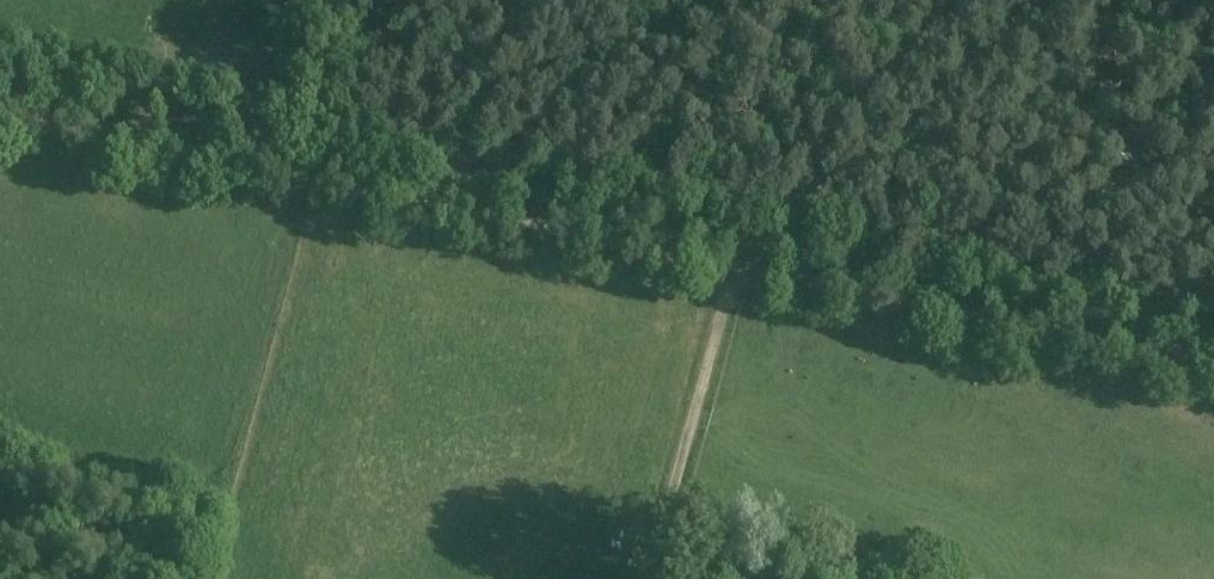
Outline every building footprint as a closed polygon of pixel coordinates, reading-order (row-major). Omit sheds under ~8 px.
[(256,94),(274,94),(274,76),(255,77),(256,94)]
